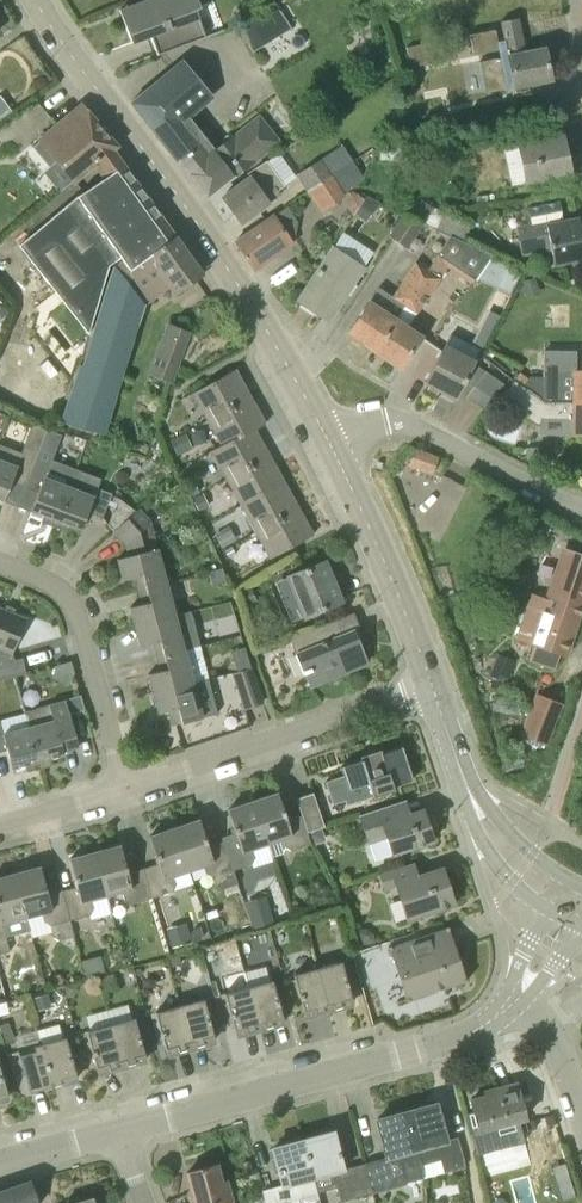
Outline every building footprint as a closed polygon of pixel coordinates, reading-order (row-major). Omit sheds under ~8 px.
[(200,18),(203,17),(199,6),(202,5),(200,0),(148,0),(121,10),(133,43),(152,36),(159,55),(207,37),(200,18)] [(251,47),(290,23),(276,2),(237,26),(251,47)] [(524,53),(518,18),(486,24),(487,28),(471,31),(475,51),(491,47),(493,55),(483,57),(489,90),(512,85),(513,89),(514,89),(515,92),(529,89),(528,83),(550,79),(544,49),(524,53)] [(196,134),(185,121),(214,94),(185,60),(133,102),(181,162),(182,160),(191,172),(190,173),(209,197),(268,150),(249,126),(223,146),(207,126),(196,134)] [(83,105),(80,107),(42,139),(75,179),(112,148),(117,145),(83,105)] [(403,160),(406,139),(384,136),(381,157),(403,160)] [(523,182),(570,173),(562,136),(516,146),(523,182)] [(308,189),(333,172),(354,158),(344,141),(297,173),(308,189)] [(345,191),(353,186),(357,183),(363,171),(354,158),(333,172),(345,191)] [(270,202),(281,195),(273,184),(280,179),(266,160),(245,174),(249,178),(222,197),(241,222),(270,201),(270,202)] [(156,259),(177,236),(125,164),(79,194),(19,243),(87,332),(108,264),(120,256),(122,258),(136,274),(154,257),(156,259)] [(345,191),(333,172),(308,189),(322,210),(343,195),(354,214),(356,211),(366,196),(353,186),(345,191)] [(368,218),(380,199),(368,194),(366,196),(356,211),(368,218)] [(436,229),(444,212),(428,204),(419,218),(424,223),(436,229)] [(414,253),(425,236),(418,232),(424,223),(419,218),(406,210),(389,236),(414,253)] [(464,241),(471,224),(444,212),(436,229),(449,235),(464,241)] [(253,270),(254,269),(293,242),(275,215),(234,243),(253,270)] [(579,218),(547,225),(547,220),(516,226),(521,255),(552,250),(553,264),(581,258),(581,231),(579,218)] [(494,255),(464,241),(449,235),(428,269),(427,269),(375,351),(400,368),(422,334),(408,325),(416,313),(417,314),(441,277),(451,263),(483,278),(494,255)] [(203,274),(177,236),(156,259),(154,257),(136,274),(122,258),(113,266),(81,362),(78,361),(59,420),(102,433),(104,425),(107,426),(144,306),(169,288),(174,295),(203,274)] [(329,323),(366,266),(332,244),(295,300),(329,323)] [(513,291),(525,268),(494,255),(483,278),(513,291)] [(375,351),(427,269),(415,261),(391,297),(392,297),(384,309),(370,300),(348,333),(375,351)] [(528,297),(542,292),(536,274),(522,279),(528,297)] [(498,318),(488,313),(478,331),(488,336),(498,318)] [(173,379),(192,329),(168,320),(149,370),(173,379)] [(456,398),(482,349),(471,344),(452,334),(446,344),(447,344),(426,382),(456,398)] [(270,558),(313,534),(255,429),(265,423),(235,369),(191,393),(220,445),(210,451),(270,558)] [(504,384),(485,370),(466,396),(485,410),(504,384)] [(520,370),(513,379),(514,380),(501,398),(539,425),(543,419),(573,420),(572,433),(581,433),(581,401),(572,401),(562,401),(562,371),(543,371),(543,376),(529,376),(520,370)] [(572,371),(572,401),(581,401),(581,371),(572,371)] [(41,445),(48,427),(33,421),(16,466),(0,459),(0,498),(4,500),(11,482),(25,487),(41,445)] [(518,442),(521,426),(491,421),(489,437),(518,442)] [(178,453),(193,447),(186,431),(171,438),(178,453)] [(54,526),(69,486),(47,478),(57,452),(41,445),(25,487),(38,492),(31,510),(44,515),(41,521),(54,526)] [(432,472),(438,456),(416,448),(410,464),(432,472)] [(102,517),(108,501),(112,490),(98,484),(101,475),(77,466),(69,486),(54,526),(66,531),(68,524),(81,529),(88,512),(102,517)] [(192,495),(205,489),(198,473),(185,479),(192,495)] [(200,509),(210,504),(204,491),(193,497),(200,509)] [(148,550),(142,527),(153,518),(141,505),(136,509),(114,528),(125,541),(129,555),(117,558),(123,579),(135,576),(139,589),(166,582),(157,548),(148,550)] [(227,521),(213,528),(220,541),(234,534),(227,521)] [(230,560),(241,555),(237,547),(226,552),(230,560)] [(566,549),(548,603),(542,601),(541,607),(545,608),(544,612),(576,622),(581,605),(581,554),(566,549)] [(327,573),(322,562),(289,576),(306,616),(341,601),(329,572),(327,573)] [(214,583),(228,579),(224,565),(210,569),(214,583)] [(135,626),(175,616),(166,582),(139,589),(142,603),(130,606),(135,626)] [(247,604),(257,600),(253,586),(242,590),(247,604)] [(566,651),(576,622),(544,612),(545,608),(541,607),(542,601),(532,599),(519,639),(533,644),(533,643),(540,645),(535,660),(553,666),(560,650),(566,651)] [(0,609),(0,659),(1,662),(0,663),(0,679),(26,673),(23,657),(14,659),(12,651),(25,619),(0,609)] [(201,645),(192,611),(175,616),(135,626),(141,646),(153,643),(157,656),(184,649),(201,645)] [(340,635),(334,620),(289,638),(308,684),(326,677),(327,679),(367,663),(353,630),(340,635)] [(153,693),(193,683),(184,649),(157,656),(160,670),(148,674),(153,693)] [(238,671),(252,667),(249,657),(234,662),(238,671)] [(244,707),(263,701),(252,667),(238,671),(233,673),(244,707)] [(210,680),(154,695),(161,727),(182,723),(186,740),(207,732),(202,718),(217,714),(210,680)] [(550,742),(565,701),(537,691),(522,731),(550,742)] [(40,768),(53,764),(51,758),(64,754),(63,750),(77,746),(73,732),(64,698),(24,709),(29,727),(40,768)] [(0,722),(0,752),(7,750),(12,768),(26,765),(27,771),(40,768),(29,727),(3,734),(0,722)] [(413,779),(402,746),(382,753),(381,749),(360,756),(361,760),(341,766),(348,790),(369,783),(373,796),(394,789),(393,786),(413,779)] [(311,843),(308,832),(302,814),(287,819),(278,792),(253,801),(267,843),(272,856),(287,851),(288,848),(292,850),(311,843)] [(296,798),(302,814),(308,832),(325,826),(313,792),(296,798)] [(409,813),(405,800),(360,815),(369,843),(387,837),(393,854),(433,841),(423,809),(409,813)] [(233,870),(252,863),(255,857),(252,848),(267,843),(253,801),(228,809),(237,836),(223,841),(233,870)] [(208,846),(199,819),(174,827),(189,870),(204,865),(207,873),(213,877),(216,885),(223,887),(237,882),(233,870),(223,841),(208,846)] [(152,898),(173,890),(177,883),(174,875),(189,870),(174,827),(149,836),(158,863),(143,868),(152,898)] [(128,872),(120,845),(95,852),(107,895),(122,891),(124,899),(131,903),(152,898),(143,868),(128,872)] [(70,920),(90,914),(91,918),(111,912),(107,895),(95,852),(69,858),(77,886),(62,890),(70,920)] [(419,875),(414,862),(379,874),(384,888),(396,884),(407,919),(454,904),(442,868),(419,875)] [(48,894),(40,866),(15,873),(27,916),(42,912),(44,921),(50,925),(53,935),(60,939),(74,935),(70,920),(62,890),(48,894)] [(10,951),(6,937),(10,936),(13,929),(11,921),(27,916),(15,873),(0,877),(0,953),(10,951)] [(264,892),(249,898),(257,920),(272,914),(264,892)] [(407,1001),(467,981),(448,926),(388,947),(407,1001)] [(329,1008),(353,1002),(341,961),(317,967),(329,1008)] [(305,1015),(329,1008),(317,967),(293,974),(305,1015)] [(50,987),(64,983),(61,973),(47,977),(50,987)] [(259,1027),(284,1021),(273,979),(248,986),(259,1027)] [(236,1034),(259,1027),(248,986),(224,992),(236,1034)] [(36,1011),(53,1006),(49,993),(33,998),(36,1011)] [(191,1046),(215,1040),(204,998),(179,1005),(191,1046)] [(167,1052),(191,1046),(179,1005),(155,1011),(167,1052)] [(122,1065),(145,1059),(134,1017),(110,1024),(122,1065)] [(98,1072),(122,1065),(110,1024),(86,1030),(98,1072)] [(53,1085),(77,1078),(65,1037),(41,1043),(53,1085)] [(29,1091),(53,1085),(41,1043),(18,1050),(29,1091)] [(8,1097),(0,1069),(0,1099),(8,1097)] [(479,1130),(525,1118),(515,1082),(513,1083),(514,1088),(472,1099),(479,1130)] [(447,1140),(436,1104),(403,1113),(417,1163),(418,1179),(423,1177),(423,1168),(422,1164),(440,1159),(444,1172),(465,1167),(463,1158),(457,1137),(447,1140)] [(372,1193),(418,1179),(417,1163),(403,1113),(376,1120),(386,1156),(363,1162),(371,1192),(372,1192),(372,1193)] [(343,1167),(333,1132),(301,1141),(315,1192),(336,1186),(341,1201),(362,1195),(362,1194),(371,1192),(363,1162),(343,1167)] [(315,1192),(301,1141),(273,1149),(283,1184),(262,1190),(266,1202),(317,1202),(315,1192)] [(215,1164),(187,1172),(196,1202),(233,1202),(232,1201),(233,1200),(227,1178),(220,1180),(215,1164)] [(31,1181),(0,1192),(0,1202),(39,1202),(31,1181)]
